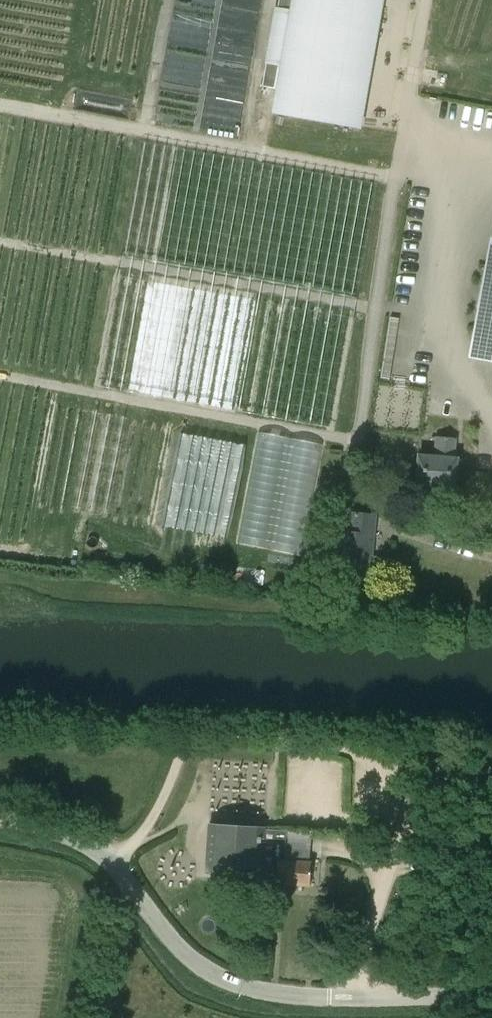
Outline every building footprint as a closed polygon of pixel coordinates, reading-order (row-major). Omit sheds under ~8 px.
[(357,127),(380,0),(297,0),(294,16),(278,13),(269,63),(285,66),(276,113),(357,127)] [(490,261),(476,341),(491,344),(491,261),(490,261)] [(301,553),(320,441),(255,430),(237,543),(301,553)] [(418,458),(416,484),(454,487),(456,460),(455,460),(457,441),(434,439),(432,459),(418,458)] [(340,533),(335,576),(365,579),(368,555),(371,555),(375,517),(351,515),(349,533),(340,533)] [(221,806),(263,807),(264,766),(223,765),(221,806)] [(260,876),(259,883),(309,886),(311,862),(310,862),(312,832),(265,830),(265,827),(208,824),(205,873),(260,876)] [(175,888),(196,868),(174,846),(154,866),(175,888)]
